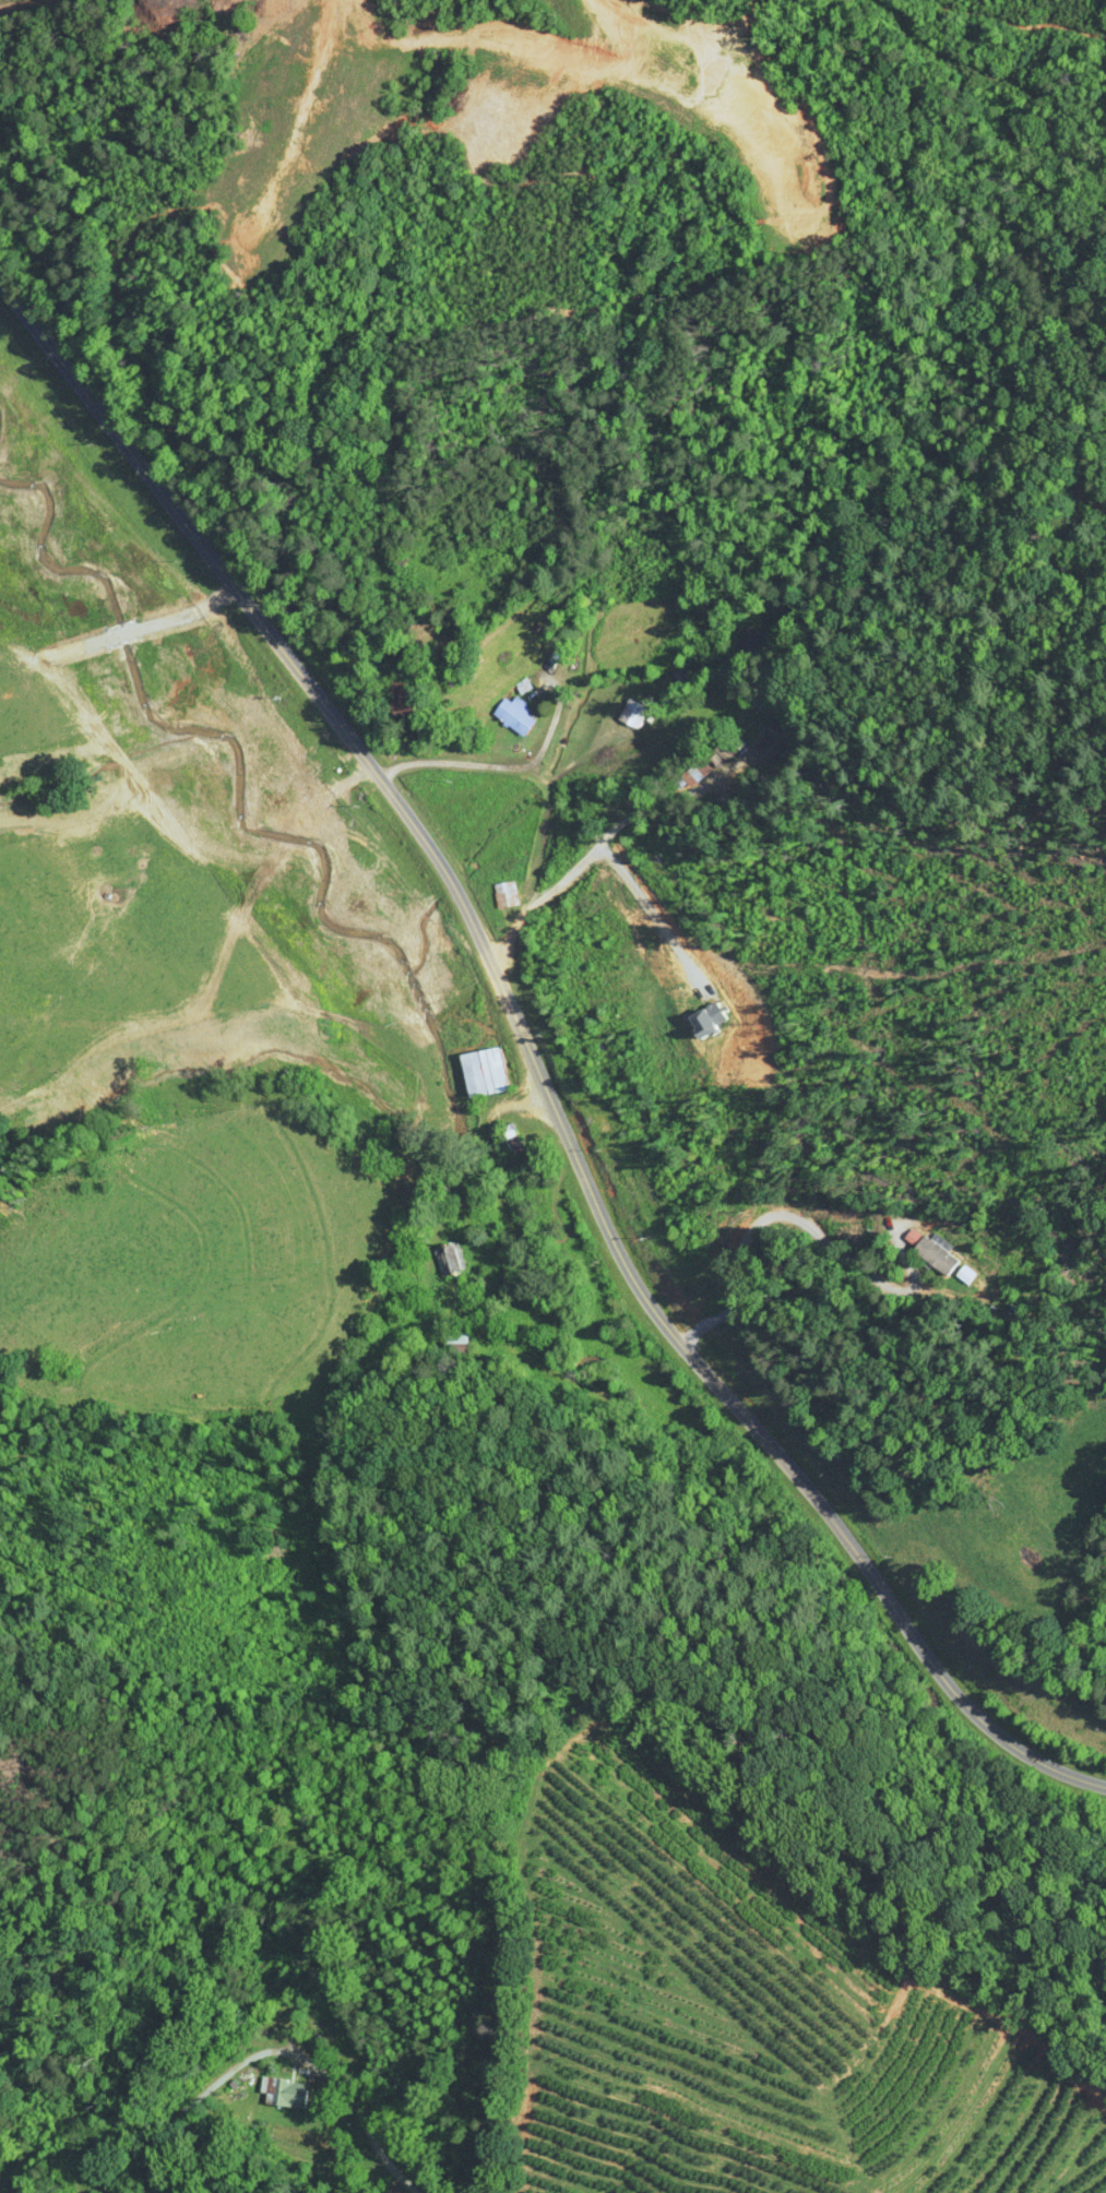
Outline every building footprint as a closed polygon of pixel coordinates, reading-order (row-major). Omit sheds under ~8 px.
[(524,714),(529,709),(514,696),(508,703),(502,698),(490,713),(520,737),(533,721),(524,714)] [(615,719),(635,729),(645,709),(625,698),(615,719)] [(730,740),(714,743),(716,758),(733,756),(730,740)] [(711,773),(700,758),(669,779),(679,795),(711,773)] [(516,905),(511,880),(490,884),(494,908),(516,905)] [(504,1090),(498,1047),(458,1053),(464,1096),(504,1090)] [(509,1156),(522,1149),(507,1122),(494,1129),(509,1156)] [(943,1276),(956,1259),(944,1250),(948,1245),(932,1233),(926,1240),(908,1226),(896,1241),(943,1276)] [(433,1246),(436,1275),(461,1272),(458,1243),(433,1246)] [(262,2093),(261,2102),(302,2109),(306,2083),(259,2076),(256,2092),(262,2093)] [(389,2182),(379,2192),(400,2192),(389,2182)]
